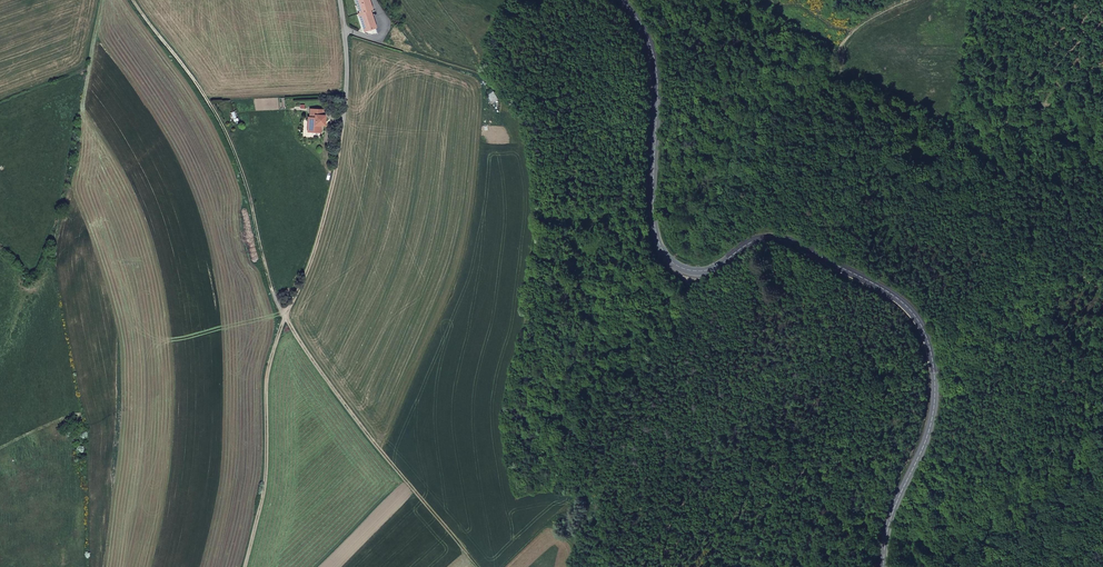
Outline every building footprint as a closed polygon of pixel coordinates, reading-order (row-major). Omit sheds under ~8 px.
[(368,9),(367,5),(369,3),(368,0),(354,0),(359,12),(368,9)] [(359,12),(357,13),(364,32),(375,28),(368,9),(359,12)] [(307,118),(305,119),(304,132),(317,133),(317,127),(319,127),(319,122),(321,122),(321,117),(320,117),(320,111),(307,110),(307,118)]
